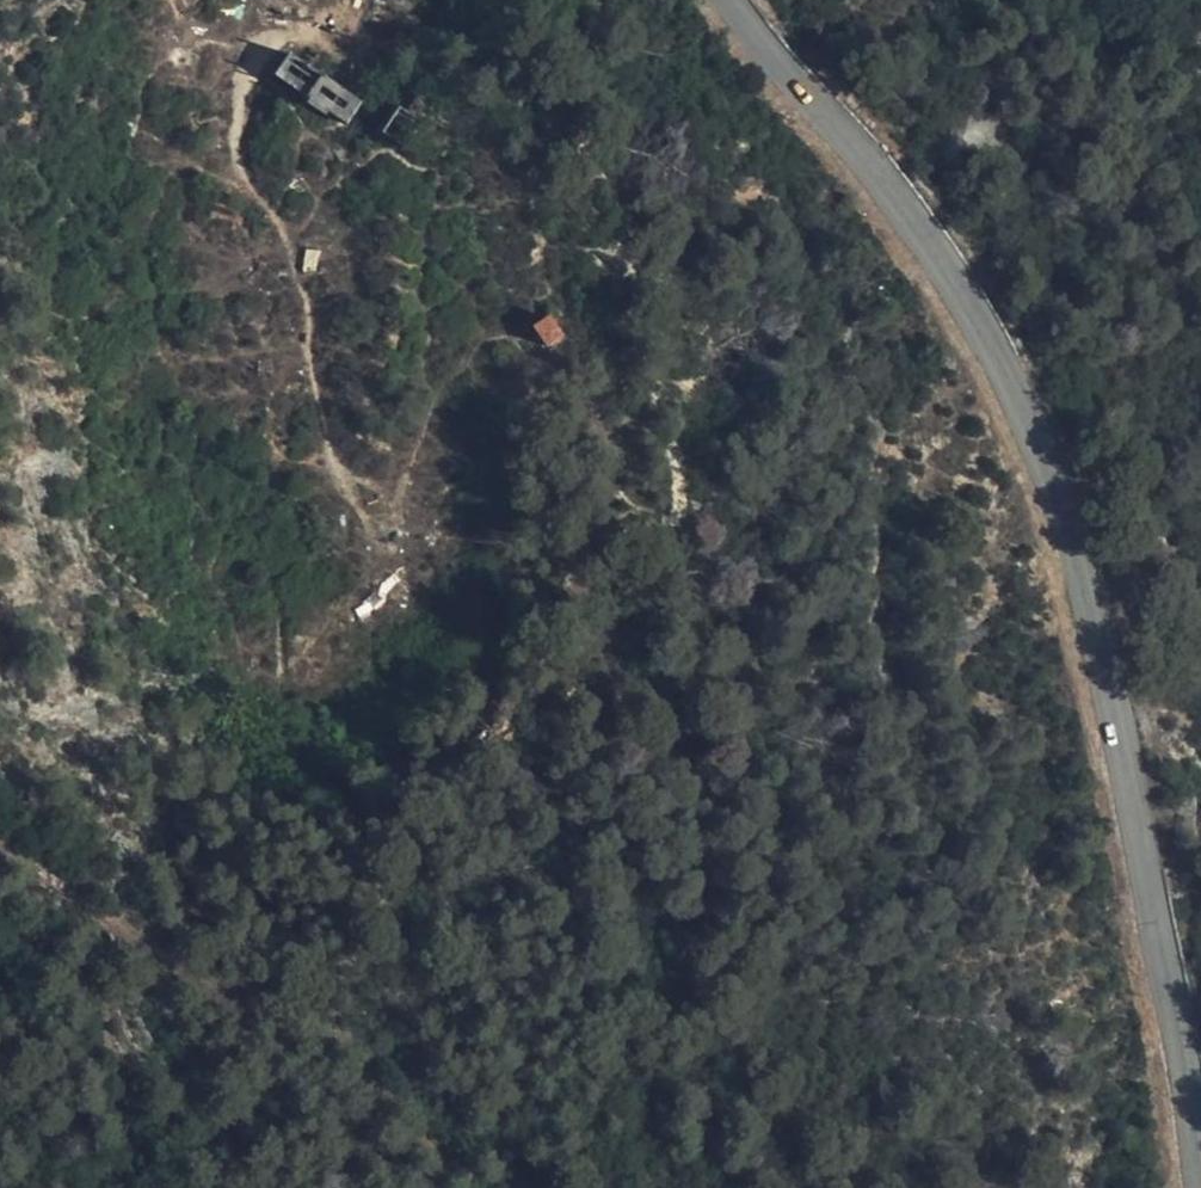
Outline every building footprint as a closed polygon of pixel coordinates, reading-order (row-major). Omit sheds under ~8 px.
[(288,52),(270,78),(350,131),(354,125),(404,154),(420,125),(371,93),(365,100),(288,52)] [(563,341),(539,311),(522,326),(546,357),(563,341)]
